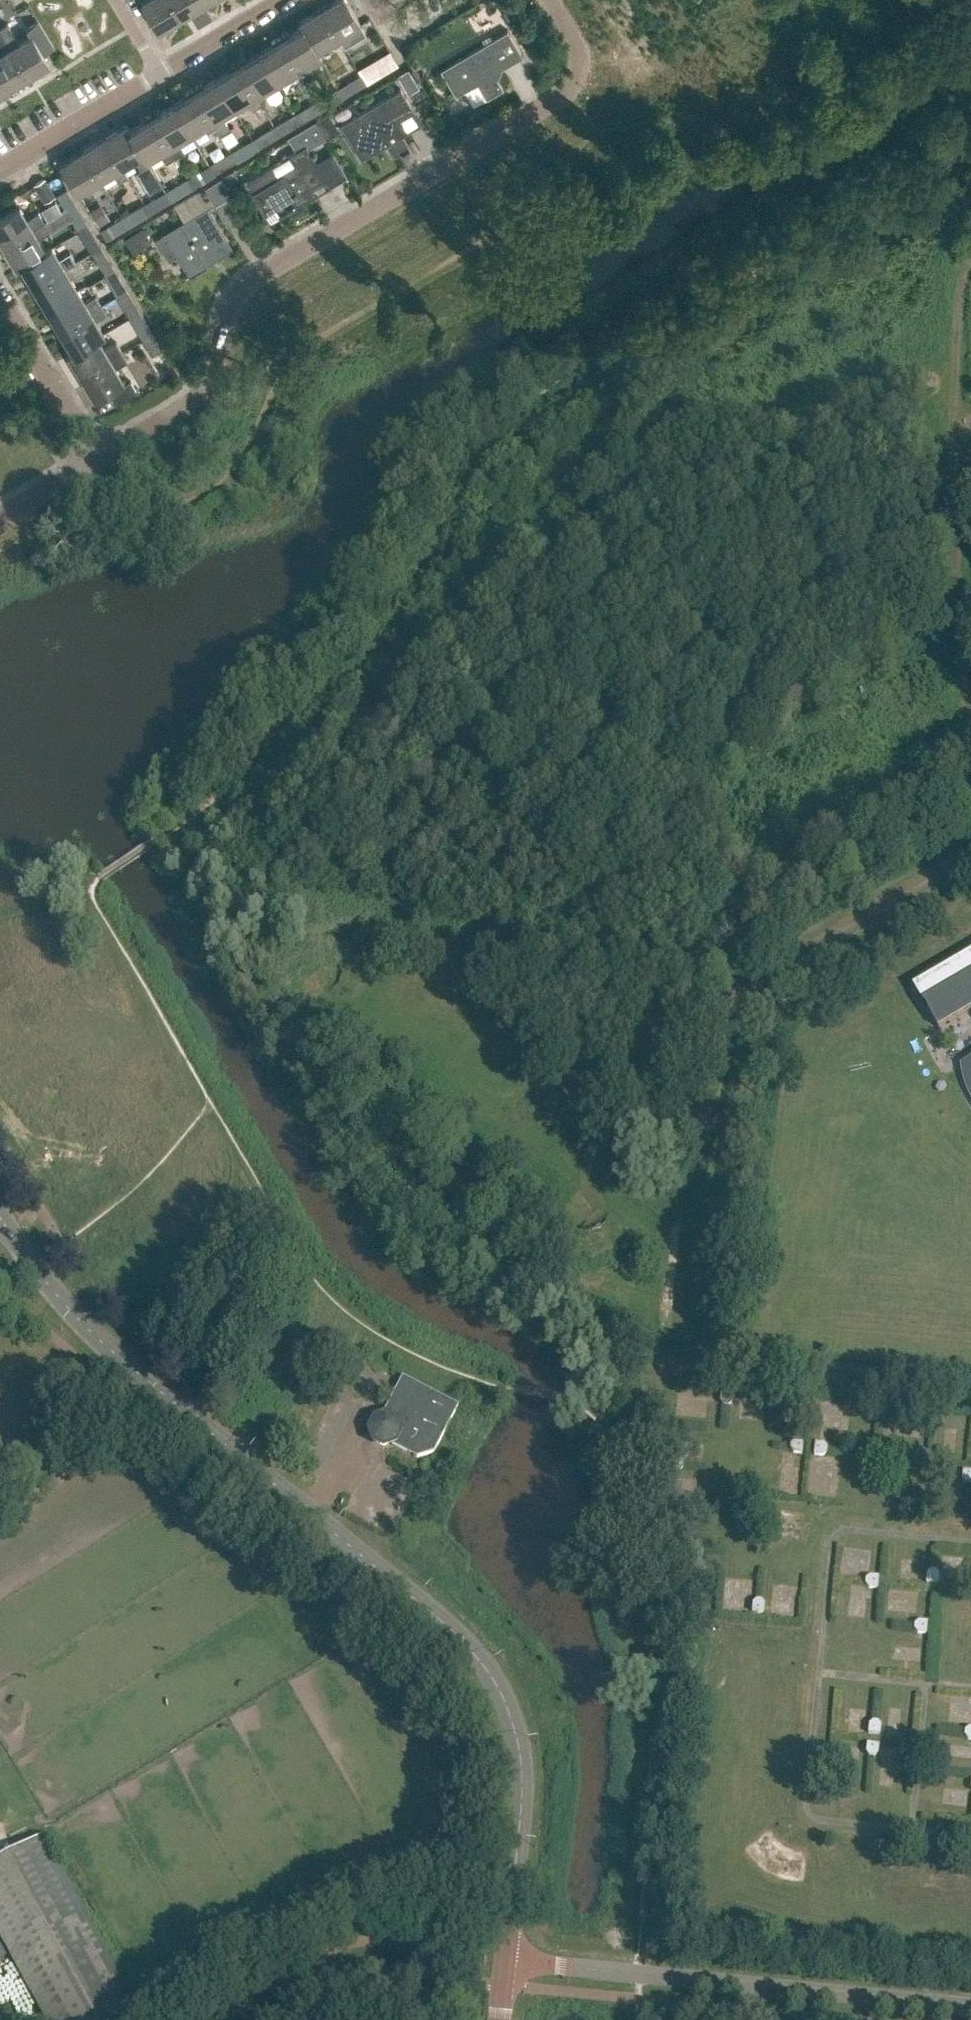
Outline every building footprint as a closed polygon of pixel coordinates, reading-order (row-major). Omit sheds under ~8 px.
[(172,0),(144,0),(142,1),(159,29),(181,16),(172,0)] [(201,0),(172,0),(181,16),(203,3),(201,0)] [(361,23),(347,0),(335,0),(322,8),(342,41),(351,36),(348,31),(361,23)] [(342,41),(322,8),(300,21),(303,26),(304,26),(318,49),(331,41),(334,46),(342,41)] [(0,29),(0,30),(28,76),(50,63),(44,53),(54,47),(39,21),(27,28),(31,35),(19,42),(8,24),(0,29)] [(308,64),(322,56),(318,49),(304,26),(303,26),(291,34),(289,31),(280,36),(303,75),(312,70),(308,64)] [(493,71),(522,54),(506,27),(495,34),(496,35),(439,69),(455,94),(476,82),(485,96),(502,86),(493,71)] [(0,30),(0,79),(6,89),(28,76),(0,30)] [(303,75),(280,36),(272,41),(274,44),(260,52),(278,82),(292,74),(295,80),(303,75)] [(266,90),(278,82),(260,52),(247,60),(245,57),(237,62),(260,101),(269,95),(266,90)] [(231,69),(217,78),(235,108),(248,100),(254,109),(262,104),(260,101),(237,62),(229,67),(231,69)] [(376,66),(362,74),(367,83),(381,74),(376,66)] [(352,92),(367,83),(362,74),(347,83),(352,92)] [(202,83),(194,88),(217,126),(220,133),(229,127),(222,115),(235,108),(217,78),(204,86),(202,83)] [(217,126),(194,88),(185,93),(187,95),(173,103),(191,133),(205,125),(208,131),(217,126)] [(393,117),(411,106),(400,88),(341,123),(362,158),(387,143),(392,153),(409,143),(393,117)] [(333,92),(319,100),(324,109),(338,100),(333,92)] [(324,109),(319,100),(304,109),(309,118),(324,109)] [(159,108),(150,113),(176,156),(184,151),(178,141),(191,133),(173,103),(160,111),(159,108)] [(130,129),(144,153),(148,159),(162,151),(168,161),(176,156),(150,113),(142,118),(144,121),(130,129)] [(328,114),(316,121),(326,139),(339,131),(328,114)] [(290,117),(275,126),(280,135),(295,126),(290,117)] [(310,190),(327,180),(309,149),(326,139),(316,121),(288,137),(297,151),(289,156),(294,164),(277,174),(272,166),(246,181),(253,192),(251,193),(264,214),(291,198),(297,207),(314,197),(310,190)] [(127,124),(105,137),(123,165),(135,158),(141,168),(150,163),(148,159),(144,153),(130,129),(127,124)] [(280,135),(275,126),(261,135),(266,143),(280,135)] [(105,137),(84,150),(101,179),(102,178),(114,171),(120,180),(129,175),(123,165),(105,137)] [(247,143),(232,152),(237,161),(252,152),(247,143)] [(79,191),(92,183),(96,188),(105,183),(102,178),(101,179),(84,150),(62,163),(79,191)] [(222,169),(237,161),(232,152),(217,161),(222,169)] [(149,194),(162,186),(149,165),(137,173),(149,194)] [(203,169),(188,178),(193,187),(208,178),(203,169)] [(231,193),(221,176),(205,186),(211,196),(215,203),(231,193)] [(55,196),(45,178),(34,184),(44,202),(55,196)] [(193,187),(188,178),(174,186),(179,195),(193,187)] [(66,188),(57,193),(66,207),(74,202),(66,188)] [(180,253),(192,272),(233,248),(208,207),(215,203),(211,196),(205,200),(199,190),(174,204),(179,212),(184,221),(156,238),(169,260),(180,253)] [(160,195),(145,204),(151,212),(165,204),(160,195)] [(83,217),(74,202),(66,207),(75,222),(83,217)] [(98,226),(110,219),(101,204),(89,211),(98,226)] [(151,212),(145,204),(131,212),(136,221),(151,212)] [(19,206),(0,217),(0,240),(3,245),(38,224),(33,216),(27,220),(19,206)] [(114,234),(129,225),(124,217),(109,225),(114,234)] [(45,249),(37,236),(43,232),(38,224),(3,245),(17,267),(22,264),(45,249)] [(143,227),(125,237),(133,251),(151,240),(143,227)] [(92,231),(83,236),(92,252),(101,247),(92,231)] [(60,259),(52,245),(45,249),(22,264),(30,278),(27,280),(32,288),(72,264),(66,256),(60,259)] [(109,260),(101,247),(92,252),(101,265),(109,260)] [(78,289),(69,275),(76,271),(72,264),(32,288),(37,296),(40,294),(48,307),(78,289)] [(117,274),(109,279),(118,294),(126,289),(117,274)] [(97,307),(92,299),(86,302),(78,289),(48,307),(56,321),(53,323),(57,330),(97,307)] [(135,303),(126,289),(118,294),(127,309),(135,303)] [(104,333),(96,319),(107,313),(101,304),(97,307),(57,330),(63,339),(66,337),(73,349),(74,350),(97,336),(98,337),(104,333)] [(144,318),(135,323),(144,337),(152,332),(144,318)] [(161,347),(152,332),(144,337),(153,352),(161,347)] [(68,353),(81,375),(116,354),(122,351),(117,343),(105,350),(98,337),(97,336),(74,350),(73,349),(68,353)] [(116,354),(81,375),(95,397),(123,380),(116,367),(121,363),(127,359),(122,351),(116,354)] [(109,393),(117,405),(138,393),(130,380),(109,393)] [(916,991),(940,1031),(970,1013),(970,959),(916,991)] [(434,1455),(458,1408),(402,1378),(380,1420),(375,1422),(370,1432),(373,1442),(383,1448),(389,1446),(416,1460),(434,1455)] [(0,1862),(0,1940),(44,2019),(115,2019),(136,2008),(42,1838),(0,1862)]
